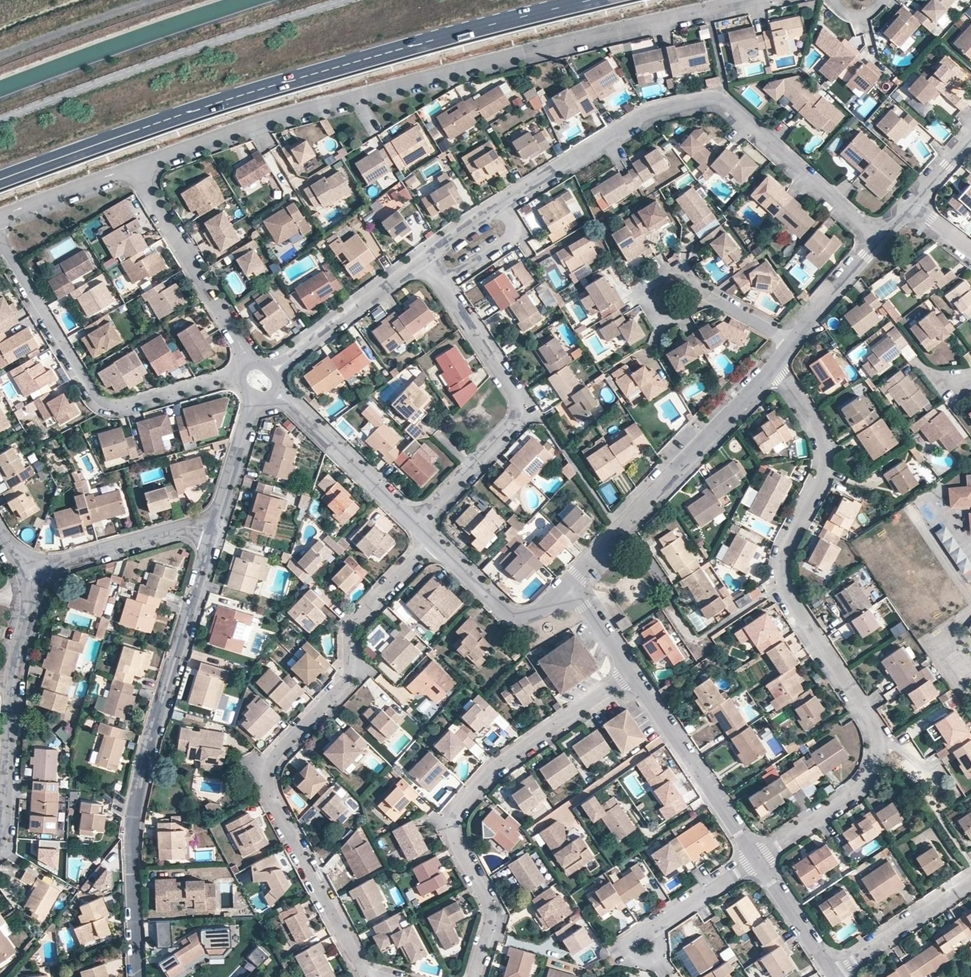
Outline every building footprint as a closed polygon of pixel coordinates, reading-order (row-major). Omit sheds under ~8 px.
[(915,18),(922,25),(931,33),(939,24),(937,22),(957,0),(956,0),(934,0),(924,11),(923,9),(915,18)] [(923,9),(924,11),(934,0),(931,0),(923,9)] [(898,46),(901,49),(922,25),(915,18),(904,9),(900,14),(902,17),(892,28),(889,25),(883,33),(894,43),(898,46)] [(900,14),(889,25),(892,28),(902,17),(900,14)] [(770,31),(762,33),(765,48),(773,46),(775,55),(788,52),(785,38),(800,34),(801,30),(799,18),(781,21),(781,24),(778,24),(778,22),(769,24),(770,31)] [(952,45),(970,63),(970,24),(952,45)] [(699,26),(701,39),(710,38),(708,25),(699,26)] [(758,49),(765,48),(762,34),(756,35),(754,27),(727,33),(731,53),(757,46),(758,49)] [(817,71),(831,83),(844,68),(855,56),(840,43),(823,27),(817,39),(833,53),(830,57),(817,71)] [(795,50),(792,36),(785,38),(788,52),(795,50)] [(840,43),(855,56),(859,52),(844,38),(840,43)] [(815,44),(830,57),(833,53),(817,39),(815,44)] [(673,46),(664,48),(669,68),(671,75),(680,73),(679,69),(707,62),(702,42),(687,46),(688,48),(685,49),(685,46),(674,49),(673,46)] [(617,51),(614,45),(607,47),(611,55),(617,51)] [(669,68),(664,48),(632,55),(636,75),(638,81),(651,79),(649,72),(669,68)] [(864,65),(855,56),(844,68),(852,75),(849,79),(848,80),(848,82),(848,84),(849,85),(850,86),(851,86),(852,87),(854,86),(855,85),(863,92),(879,74),(867,62),(864,65)] [(585,79),(578,83),(589,101),(596,97),(594,95),(618,80),(606,60),(582,75),(585,79)] [(951,83),(953,85),(962,75),(945,60),(941,64),(938,62),(931,69),(934,72),(926,82),(940,95),(946,88),(942,83),(946,78),(951,83)] [(708,67),(707,62),(679,69),(680,73),(708,67)] [(790,105),(797,112),(798,111),(811,96),(814,93),(795,76),(766,82),(760,89),(773,101),(782,91),(784,88),(796,99),(793,102),(790,105)] [(932,100),(938,94),(926,82),(919,76),(905,91),(921,105),(929,97),(932,100)] [(707,86),(710,88),(721,85),(720,77),(706,80),(707,86)] [(946,88),(951,83),(946,78),(942,83),(946,88)] [(621,86),(618,80),(594,95),(596,97),(598,100),(621,86)] [(581,117),(594,110),(589,101),(578,83),(566,91),(565,89),(550,98),(563,120),(578,111),(581,117)] [(510,103),(498,85),(485,93),(487,95),(475,103),(473,101),(471,97),(464,102),(474,117),(480,113),(484,119),(510,103)] [(537,95),(534,87),(522,94),(526,101),(531,99),(537,95)] [(782,91),(793,102),(796,99),(784,88),(782,91)] [(485,93),(473,101),(475,103),(487,95),(485,93)] [(952,94),(947,101),(959,112),(964,105),(952,94)] [(537,109),(543,107),(537,95),(531,99),(537,109)] [(784,96),(777,102),(784,110),(791,104),(784,96)] [(820,127),(826,132),(842,115),(820,96),(816,100),(811,96),(798,111),(803,116),(805,114),(820,127)] [(450,139),(477,122),(474,117),(464,102),(463,100),(456,105),(458,109),(448,115),(446,111),(436,117),(450,139)] [(560,122),(563,120),(554,105),(551,107),(560,122)] [(911,130),(917,124),(907,114),(901,120),(890,109),(875,126),(895,144),(901,137),(909,128),(911,130)] [(818,129),(820,127),(805,114),(803,116),(818,129)] [(432,139),(440,137),(434,121),(426,124),(432,139)] [(401,122),(378,134),(383,144),(406,131),(401,122)] [(420,132),(416,126),(391,141),(395,147),(420,132)] [(698,166),(704,172),(710,165),(717,157),(710,151),(708,154),(699,146),(709,135),(701,128),(694,128),(680,145),(700,163),(698,166)] [(901,137),(903,139),(911,130),(909,128),(901,137)] [(512,141),(523,159),(533,152),(535,155),(550,146),(540,131),(531,136),(529,131),(512,141)] [(431,150),(420,132),(395,147),(391,141),(384,146),(385,147),(394,163),(399,170),(431,150)] [(861,173),(880,151),(859,132),(839,154),(848,162),(853,162),(856,165),(854,167),(861,173)] [(305,143),(303,140),(291,147),(293,150),(305,143)] [(317,156),(307,141),(293,150),(291,147),(284,152),(293,166),(300,162),(302,165),(317,156)] [(710,151),(701,143),(699,146),(708,154),(710,151)] [(747,143),(742,150),(761,166),(767,160),(747,143)] [(341,157),(347,154),(343,147),(337,151),(339,154),(340,157),(341,157)] [(394,163),(385,147),(378,151),(377,150),(354,164),(367,185),(390,171),(388,167),(394,163)] [(738,159),(726,147),(717,157),(710,165),(723,177),(728,171),(732,167),(745,178),(756,165),(743,154),(738,159)] [(466,165),(477,182),(496,171),(497,173),(505,168),(492,148),(466,165)] [(660,149),(658,150),(670,168),(671,167),(660,149)] [(271,171),(258,150),(251,155),(254,159),(237,169),(235,176),(242,188),(271,171)] [(635,170),(629,174),(629,175),(637,188),(670,168),(658,150),(633,166),(635,170)] [(277,182),(284,178),(271,151),(264,154),(277,182)] [(880,151),(861,173),(859,175),(866,181),(880,192),(891,180),(901,170),(880,151)] [(447,154),(453,164),(455,163),(449,153),(447,154)] [(741,182),(745,178),(732,167),(728,171),(741,182)] [(350,191),(338,172),(325,180),(323,177),(313,183),(314,185),(310,187),(309,186),(302,190),(313,208),(320,204),(321,206),(335,197),(336,199),(350,191)] [(638,189),(637,188),(629,175),(623,179),(620,174),(591,192),(603,211),(638,189)] [(760,204),(775,217),(775,216),(793,196),(787,191),(784,194),(780,190),(783,187),(768,174),(755,190),(765,199),(760,204)] [(952,194),(945,202),(961,217),(968,210),(970,213),(970,176),(969,174),(963,180),(968,184),(961,191),(965,195),(959,201),(956,198),(952,194)] [(200,216),(224,201),(209,176),(184,191),(195,210),(200,216)] [(407,182),(409,186),(417,181),(415,177),(407,182)] [(422,198),(432,216),(455,202),(456,204),(462,200),(450,180),(422,198)] [(891,180),(880,192),(866,181),(864,183),(880,198),(894,182),(891,180)] [(412,197),(406,186),(398,191),(405,201),(412,197)] [(714,219),(692,189),(675,201),(693,224),(690,228),(695,234),(714,219)] [(568,190),(561,195),(567,204),(574,200),(568,190)] [(750,195),(760,204),(765,199),(755,190),(750,195)] [(195,210),(184,191),(180,194),(191,212),(195,210)] [(961,191),(956,198),(959,201),(965,195),(961,191)] [(537,210),(552,233),(548,236),(553,244),(565,236),(561,228),(575,218),(567,204),(561,195),(537,210)] [(370,207),(381,219),(385,215),(380,211),(388,204),(382,196),(370,207)] [(804,206),(793,196),(775,216),(799,238),(815,219),(807,212),(802,208),(804,206)] [(335,197),(321,206),(322,208),(336,199),(335,197)] [(134,220),(123,200),(104,211),(115,231),(134,220)] [(656,227),(667,220),(656,201),(631,216),(638,226),(644,237),(651,233),(650,231),(656,227)] [(451,211),(458,207),(456,204),(455,202),(449,206),(451,211)] [(310,231),(293,203),(285,208),(287,211),(283,214),(280,210),(262,222),(277,245),(287,238),(298,231),(301,236),(310,231)] [(381,221),(393,238),(398,234),(400,236),(411,229),(397,210),(381,221)] [(239,239),(222,211),(203,223),(208,230),(203,233),(211,247),(216,244),(221,250),(239,239)] [(629,231),(638,226),(631,216),(623,221),(626,225),(629,231)] [(147,247),(140,235),(133,233),(132,234),(130,232),(136,229),(141,226),(137,218),(103,238),(109,248),(124,252),(128,259),(138,253),(141,251),(147,247)] [(657,229),(669,222),(667,220),(656,227),(657,229)] [(642,253),(638,247),(647,242),(644,237),(638,226),(629,231),(626,225),(611,234),(627,262),(642,253)] [(741,255),(719,226),(698,242),(704,248),(706,247),(709,245),(715,252),(720,258),(727,253),(733,261),(741,255)] [(829,238),(818,228),(804,244),(811,250),(805,256),(819,268),(828,257),(826,255),(830,251),(831,253),(837,246),(829,238)] [(259,235),(256,230),(252,233),(250,236),(252,240),(259,235)] [(287,238),(291,244),(302,237),(301,236),(298,231),(287,238)] [(344,264),(353,278),(371,265),(368,262),(375,258),(357,233),(343,242),(339,237),(329,245),(336,255),(341,251),(349,261),(344,264)] [(837,246),(841,241),(833,234),(829,238),(837,246)] [(567,265),(570,271),(584,262),(586,265),(598,258),(591,244),(593,243),(589,235),(556,253),(564,266),(567,265)] [(367,244),(375,257),(382,252),(374,239),(367,244)] [(256,247),(252,240),(232,252),(231,253),(235,259),(240,266),(245,275),(252,271),(255,276),(265,270),(252,250),(256,247)] [(647,242),(638,247),(642,253),(644,257),(653,252),(647,242)] [(712,254),(715,252),(709,245),(706,247),(712,254)] [(124,252),(109,248),(114,258),(124,252)] [(94,268),(83,249),(59,263),(64,271),(51,279),(57,289),(54,291),(58,299),(70,292),(75,289),(71,281),(94,268)] [(165,267),(156,251),(145,257),(142,259),(138,253),(128,259),(121,262),(133,283),(147,275),(149,277),(165,267)] [(726,267),(733,261),(727,253),(720,258),(726,267)] [(742,268),(755,257),(752,253),(744,260),(745,261),(740,265),(742,268)] [(934,281),(939,288),(955,276),(950,269),(943,274),(927,253),(917,261),(924,270),(921,272),(919,269),(905,280),(916,295),(934,281)] [(679,258),(679,254),(675,254),(675,256),(667,261),(669,264),(679,258)] [(540,261),(544,269),(558,263),(554,255),(540,261)] [(762,263),(757,256),(755,257),(746,265),(751,271),(762,263)] [(107,269),(117,263),(114,258),(104,263),(107,269)] [(751,271),(746,265),(742,268),(732,277),(744,293),(752,287),(773,291),(784,305),(794,297),(766,260),(762,263),(751,271)] [(915,263),(919,269),(921,272),(924,270),(917,261),(915,263)] [(503,273),(516,291),(532,281),(520,262),(506,271),(503,273)] [(484,285),(503,273),(506,271),(503,268),(480,283),(482,287),(484,285)] [(295,288),(308,310),(327,297),(326,296),(334,290),(337,295),(345,289),(333,269),(324,273),(322,271),(295,288)] [(255,276),(252,271),(245,275),(248,280),(255,276)] [(484,285),(501,309),(505,306),(519,297),(516,291),(503,273),(484,285)] [(608,307),(612,314),(619,309),(625,305),(620,298),(618,300),(611,289),(603,276),(585,286),(600,312),(605,309),(608,307)] [(968,318),(970,315),(970,287),(963,278),(944,293),(951,303),(953,302),(960,311),(962,310),(968,318)] [(57,289),(51,279),(48,281),(54,291),(57,289)] [(70,292),(74,299),(77,297),(81,304),(83,303),(84,305),(84,309),(88,316),(114,301),(103,282),(90,290),(86,283),(75,289),(70,292)] [(175,293),(171,285),(166,288),(162,282),(141,294),(146,301),(148,299),(159,318),(187,302),(180,290),(175,293)] [(180,290),(175,283),(171,285),(175,293),(180,290)] [(535,288),(539,294),(545,290),(541,284),(535,288)] [(735,284),(726,291),(734,295),(738,287),(735,284)] [(620,298),(614,287),(611,289),(618,300),(620,298)] [(254,313),(269,334),(289,319),(268,291),(256,300),(261,307),(254,313)] [(537,309),(526,292),(519,297),(505,306),(511,315),(514,313),(520,321),(537,309)] [(873,311),(881,305),(872,293),(864,299),(866,302),(845,318),(859,336),(880,320),(873,311)] [(3,297),(0,299),(0,333),(2,332),(18,322),(13,314),(8,306),(3,297)] [(398,316),(411,334),(435,317),(420,297),(408,305),(410,307),(398,316)] [(249,305),(254,313),(261,307),(256,300),(249,305)] [(18,312),(13,303),(8,306),(13,314),(18,312)] [(844,316),(845,318),(858,307),(857,305),(844,316)] [(522,332),(543,319),(537,309),(520,321),(517,323),(522,332)] [(623,334),(630,345),(644,336),(636,323),(630,327),(627,323),(619,309),(612,314),(609,315),(603,319),(608,326),(600,330),(608,343),(623,334)] [(373,331),(387,351),(404,339),(407,343),(414,338),(411,334),(398,316),(395,312),(382,322),(383,324),(373,331)] [(950,334),(956,330),(944,314),(938,319),(933,313),(911,330),(924,347),(946,330),(950,334)] [(121,341),(106,315),(84,327),(88,333),(100,353),(121,341)] [(633,319),(627,323),(630,327),(636,323),(633,319)] [(720,319),(710,325),(712,328),(724,321),(720,319)] [(709,323),(693,333),(693,334),(705,353),(706,355),(713,351),(712,350),(722,344),(720,343),(728,338),(742,346),(748,334),(724,321),(712,328),(709,323)] [(199,331),(194,323),(177,333),(187,348),(208,335),(204,329),(199,331)] [(28,327),(13,336),(14,339),(12,341),(10,338),(7,340),(2,332),(0,333),(0,349),(8,363),(39,345),(28,327)] [(900,350),(907,344),(895,329),(887,334),(890,337),(872,351),(875,353),(867,359),(879,375),(887,369),(884,365),(887,363),(901,352),(900,350)] [(951,336),(950,334),(946,330),(924,347),(929,353),(951,336)] [(88,333),(82,338),(93,357),(100,353),(88,333)] [(677,348),(667,354),(679,374),(688,368),(685,365),(705,353),(693,334),(685,339),(687,342),(677,348)] [(172,354),(161,335),(140,347),(158,375),(167,370),(178,363),(179,365),(180,366),(186,362),(178,349),(172,354)] [(212,342),(208,335),(187,348),(196,363),(213,353),(208,345),(212,342)] [(539,356),(551,375),(567,365),(572,361),(555,337),(538,348),(542,354),(539,356)] [(675,345),(677,348),(687,342),(685,339),(675,345)] [(344,379),(345,379),(370,362),(355,342),(331,359),(344,379)] [(445,385),(460,407),(477,388),(468,375),(472,373),(455,346),(436,358),(444,372),(441,374),(447,384),(445,385)] [(581,347),(571,353),(575,360),(585,354),(581,347)] [(0,349),(0,366),(1,367),(8,363),(0,349)] [(147,372),(134,351),(98,373),(104,382),(108,379),(116,392),(127,385),(128,385),(126,381),(138,374),(140,376),(147,372)] [(809,365),(821,384),(818,386),(822,392),(845,376),(829,352),(809,365)] [(304,376),(317,394),(323,389),(325,392),(344,379),(331,359),(329,358),(304,376)] [(41,374),(36,364),(34,365),(31,359),(10,371),(25,397),(56,379),(50,369),(45,372),(41,374)] [(45,372),(40,362),(36,364),(41,374),(45,372)] [(167,370),(168,372),(179,365),(178,363),(167,370)] [(547,377),(563,400),(582,388),(567,365),(551,375),(547,377)] [(628,366),(613,375),(627,397),(641,389),(649,402),(660,395),(659,394),(666,389),(658,377),(656,378),(653,380),(650,374),(646,368),(634,375),(628,366)] [(899,370),(884,381),(888,386),(886,388),(892,396),(898,404),(900,403),(909,415),(928,401),(918,388),(916,389),(904,374),(903,375),(899,370)] [(127,385),(129,388),(142,379),(140,376),(138,374),(126,381),(128,385),(127,385)] [(605,377),(602,374),(593,380),(596,383),(605,377)] [(868,378),(865,381),(872,390),(875,388),(868,378)] [(112,385),(108,379),(104,382),(107,388),(112,385)] [(865,387),(880,406),(882,405),(872,390),(865,381),(863,379),(859,382),(864,388),(865,387)] [(889,398),(892,396),(886,388),(888,386),(884,381),(879,385),(889,398)] [(391,404),(412,423),(424,410),(422,408),(430,399),(412,382),(391,404)] [(563,400),(578,422),(591,413),(588,409),(597,403),(586,385),(582,388),(563,400)] [(67,401),(63,393),(52,400),(48,392),(34,400),(45,420),(55,414),(56,418),(64,413),(68,420),(79,413),(72,402),(69,404),(67,405),(65,402),(67,401)] [(852,428),(856,434),(876,421),(871,414),(868,417),(867,415),(870,412),(859,396),(839,409),(852,428)] [(228,399),(224,398),(192,407),(193,409),(188,411),(187,408),(183,409),(184,414),(175,417),(183,443),(194,440),(192,435),(200,433),(201,438),(218,433),(216,428),(212,414),(224,411),(228,399)] [(561,416),(569,411),(563,401),(555,405),(561,416)] [(384,421),(369,406),(363,411),(379,427),(366,440),(389,464),(394,459),(401,452),(392,444),(399,438),(383,423),(384,421)] [(937,413),(932,407),(908,426),(913,431),(919,427),(937,413)] [(9,425),(0,409),(0,430),(9,425)] [(412,423),(415,425),(416,424),(427,412),(424,410),(412,423)] [(753,437),(764,453),(783,439),(785,443),(793,438),(773,410),(766,415),(769,420),(760,426),(763,430),(759,432),(753,437)] [(937,413),(919,427),(930,442),(938,436),(948,450),(963,438),(941,410),(937,413)] [(220,427),(224,411),(212,414),(216,428),(220,427)] [(68,420),(64,413),(56,418),(60,424),(68,420)] [(171,429),(167,414),(151,418),(152,421),(146,423),(145,420),(137,422),(145,453),(164,448),(160,432),(171,429)] [(860,441),(872,459),(897,443),(880,418),(876,421),(856,434),(860,441)] [(266,461),(263,471),(286,479),(291,463),(296,448),(290,446),(293,439),(288,437),(289,434),(283,422),(277,426),(275,433),(272,441),(277,442),(270,463),(266,461)] [(608,446),(620,463),(650,443),(647,440),(635,422),(625,429),(627,433),(608,446)] [(415,438),(428,436),(416,424),(415,425),(413,427),(410,424),(405,429),(414,438),(415,438)] [(125,439),(121,427),(111,430),(112,432),(108,434),(107,431),(97,434),(106,460),(129,453),(130,458),(138,455),(132,436),(125,439)] [(522,472),(529,479),(553,456),(543,447),(532,437),(510,460),(512,463),(522,472)] [(590,447),(594,452),(607,444),(602,437),(595,441),(596,443),(590,447)] [(423,446),(415,438),(414,438),(401,452),(394,459),(421,486),(436,469),(428,461),(436,453),(425,443),(423,446)] [(230,439),(213,443),(215,451),(227,448),(230,439)] [(556,451),(547,442),(543,447),(553,456),(556,451)] [(587,457),(602,479),(615,470),(617,473),(623,469),(620,463),(608,446),(607,444),(594,452),(587,457)] [(908,448),(918,463),(924,458),(917,449),(913,445),(908,448)] [(11,490),(23,482),(25,482),(19,472),(26,469),(13,448),(0,455),(0,462),(3,467),(10,478),(6,481),(11,490)] [(176,490),(178,494),(184,491),(182,484),(181,481),(205,473),(200,455),(169,465),(170,469),(176,490)] [(42,459),(34,463),(41,480),(49,477),(42,459)] [(710,486),(717,498),(740,483),(738,480),(744,476),(734,461),(712,476),(705,480),(710,486)] [(919,484),(904,461),(884,474),(895,492),(899,490),(902,495),(919,484)] [(291,463),(286,479),(290,480),(295,465),(291,463)] [(494,481),(509,497),(520,485),(514,479),(522,472),(512,463),(494,481)] [(576,473),(569,463),(560,471),(569,479),(576,473)] [(26,469),(19,472),(25,482),(36,475),(30,466),(26,469)] [(3,467),(0,469),(0,470),(6,481),(10,478),(3,467)] [(770,521),(788,486),(791,481),(773,471),(771,477),(767,475),(749,510),(770,521)] [(205,473),(181,481),(182,484),(203,478),(205,473)] [(965,475),(966,487),(950,489),(951,507),(970,505),(970,474),(965,475)] [(319,485),(325,492),(335,482),(329,475),(319,485)] [(89,491),(85,479),(80,480),(84,493),(89,491)] [(259,481),(256,492),(262,493),(269,496),(272,485),(259,481)] [(509,497),(494,481),(489,486),(505,501),(509,497)] [(1,493),(9,488),(5,482),(0,485),(0,491),(1,493)] [(18,508),(24,518),(39,510),(31,496),(28,497),(26,493),(28,491),(23,482),(11,490),(6,492),(12,501),(10,503),(14,510),(18,508)] [(344,489),(337,482),(327,493),(333,499),(328,505),(335,511),(346,521),(358,509),(346,498),(341,493),(344,489)] [(145,492),(150,508),(160,505),(162,509),(171,506),(180,503),(178,494),(176,490),(167,493),(164,486),(145,492)] [(686,506),(700,527),(726,510),(717,498),(710,486),(702,491),(705,494),(686,506)] [(302,487),(300,494),(310,497),(312,488),(306,487),(306,488),(302,487)] [(346,498),(349,495),(344,489),(341,493),(346,498)] [(88,507),(92,522),(99,520),(98,516),(125,509),(119,490),(94,497),(93,494),(85,496),(88,507)] [(273,535),(282,509),(277,507),(279,499),(269,496),(262,493),(256,492),(255,491),(252,501),(255,502),(252,512),(255,513),(251,527),(273,535)] [(296,500),(308,503),(310,497),(300,494),(298,493),(296,500)] [(55,516),(61,538),(71,535),(84,531),(82,526),(92,523),(92,522),(88,507),(85,496),(84,494),(75,496),(78,505),(79,509),(56,516),(55,516)] [(835,506),(823,527),(838,535),(843,528),(846,529),(859,505),(842,496),(837,507),(835,506)] [(279,499),(277,507),(282,509),(284,509),(287,501),(279,499)] [(251,527),(255,513),(252,512),(255,502),(252,501),(244,525),(251,527)] [(570,540),(573,543),(589,526),(586,523),(591,518),(577,504),(556,526),(570,540)] [(56,516),(79,509),(78,505),(55,512),(56,516)] [(472,542),(479,549),(499,528),(486,515),(484,517),(471,505),(456,521),(469,533),(471,531),(477,537),(472,542)] [(24,518),(18,508),(14,510),(20,521),(24,518)] [(125,509),(98,516),(99,520),(125,512),(125,509)] [(505,521),(492,509),(486,515),(499,528),(505,521)] [(331,515),(342,525),(346,521),(335,511),(331,515)] [(507,524),(512,528),(517,533),(525,526),(515,516),(507,524)] [(367,520),(349,538),(367,555),(371,551),(378,558),(391,544),(389,542),(383,535),(380,538),(373,531),(372,532),(368,529),(372,525),(367,520)] [(383,535),(372,525),(368,529),(372,532),(373,531),(380,538),(383,535)] [(537,536),(526,547),(542,562),(546,565),(570,540),(556,526),(555,525),(540,539),(537,536)] [(936,532),(963,574),(970,570),(970,563),(947,525),(936,532)] [(821,537),(807,561),(826,571),(839,547),(835,545),(839,536),(838,535),(823,527),(818,536),(821,537)] [(517,533),(512,528),(505,536),(510,541),(517,533)] [(329,536),(335,541),(340,536),(334,530),(329,536)] [(680,536),(676,538),(672,531),(658,540),(663,547),(660,550),(675,572),(677,571),(682,579),(700,567),(680,536)] [(729,548),(722,560),(739,570),(746,574),(750,566),(747,564),(757,547),(737,535),(729,548)] [(349,545),(340,536),(335,541),(344,550),(349,545)] [(301,565),(293,573),(304,583),(319,567),(317,564),(330,551),(320,542),(300,563),(301,565)] [(505,568),(520,582),(524,577),(527,579),(542,562),(526,547),(522,543),(515,550),(519,553),(505,568)] [(729,548),(722,544),(716,557),(722,560),(729,548)] [(235,556),(227,585),(252,593),(256,578),(260,565),(264,566),(267,557),(242,550),(239,557),(235,556)] [(283,562),(286,552),(279,550),(275,560),(283,562)] [(332,554),(330,551),(317,564),(319,567),(332,554)] [(348,564),(361,578),(367,572),(349,555),(343,560),(348,564)] [(111,582),(121,584),(122,577),(114,575),(116,563),(107,561),(105,573),(113,575),(111,582)] [(140,583),(138,591),(159,598),(164,599),(166,591),(168,585),(169,578),(174,579),(177,568),(155,562),(153,572),(151,579),(147,579),(145,585),(140,583)] [(348,564),(333,579),(346,592),(361,578),(348,564)] [(260,565),(256,578),(264,581),(268,567),(264,566),(260,565)] [(732,596),(725,586),(716,592),(700,567),(682,579),(680,580),(685,587),(687,585),(694,596),(697,594),(704,605),(702,607),(708,617),(725,606),(730,614),(739,608),(732,596)] [(862,573),(867,582),(873,579),(868,570),(862,573)] [(446,616),(458,604),(441,587),(444,584),(434,575),(406,604),(428,625),(441,612),(446,616)] [(99,576),(98,585),(110,586),(111,578),(99,576)] [(511,589),(502,581),(498,584),(507,593),(511,589)] [(847,613),(852,620),(868,608),(872,606),(855,581),(835,595),(839,601),(837,602),(839,605),(841,604),(847,613)] [(73,595),(69,607),(99,616),(108,589),(92,584),(87,600),(73,595)] [(458,604),(461,601),(444,584),(441,587),(458,604)] [(126,588),(120,585),(117,595),(123,597),(126,588)] [(741,590),(732,596),(739,608),(761,593),(756,586),(744,594),(741,590)] [(319,587),(314,592),(329,605),(334,600),(319,587)] [(327,617),(320,610),(326,604),(311,590),(306,596),(290,613),(308,631),(319,620),(321,623),(327,617)] [(127,598),(120,622),(146,630),(150,616),(152,616),(155,606),(157,606),(159,598),(138,591),(135,600),(127,598)] [(694,596),(702,607),(704,605),(697,594),(694,596)] [(108,602),(105,613),(111,614),(114,604),(108,602)] [(213,633),(210,643),(241,653),(244,639),(241,638),(248,614),(218,605),(215,614),(218,615),(213,633)] [(699,608),(706,618),(708,617),(702,607),(699,608)] [(859,631),(862,636),(879,625),(868,608),(852,620),(859,631)] [(428,625),(433,630),(446,616),(441,612),(428,625)] [(750,637),(762,654),(766,651),(782,641),(783,639),(766,612),(753,621),(747,625),(735,633),(741,643),(750,637)] [(843,615),(848,622),(852,620),(847,613),(843,615)] [(213,633),(218,615),(215,614),(210,633),(213,633)] [(248,614),(241,638),(244,639),(252,615),(248,614)] [(464,652),(472,660),(479,653),(488,643),(480,635),(471,626),(475,623),(467,615),(454,630),(458,635),(450,643),(462,654),(464,652)] [(150,616),(146,630),(151,632),(155,617),(152,616),(150,616)] [(615,622),(621,631),(632,625),(626,616),(615,622)] [(747,625),(753,621),(749,616),(744,620),(747,625)] [(98,626),(107,628),(109,620),(101,618),(98,626)] [(308,631),(311,634),(321,623),(319,620),(308,631)] [(384,657),(401,673),(422,651),(412,642),(418,635),(403,620),(396,628),(401,633),(395,639),(398,642),(384,657)] [(848,622),(855,633),(859,631),(852,620),(848,622)] [(643,644),(655,662),(667,654),(673,664),(682,658),(658,621),(641,632),(647,642),(643,644)] [(891,629),(896,638),(908,630),(903,622),(891,629)] [(484,631),(475,623),(471,626),(480,635),(484,631)] [(96,636),(104,638),(107,628),(98,626),(96,636)] [(72,676),(82,640),(86,642),(88,634),(74,630),(72,638),(52,632),(50,643),(53,644),(48,659),(44,658),(42,667),(47,669),(54,671),(72,676)] [(539,659),(561,692),(598,667),(575,634),(539,659)] [(395,639),(382,654),(384,657),(398,642),(395,639)] [(306,640),(300,646),(305,651),(290,665),(308,683),(311,680),(315,676),(322,668),(324,670),(330,664),(306,640)] [(766,651),(781,674),(793,666),(797,663),(782,641),(766,651)] [(124,645),(114,678),(131,683),(134,673),(141,676),(143,668),(146,669),(151,653),(124,645)] [(881,660),(898,685),(917,672),(900,647),(881,660)] [(510,654),(513,658),(518,653),(514,649),(510,654)] [(472,660),(477,664),(483,657),(479,653),(472,660)] [(918,665),(921,669),(932,662),(929,657),(918,665)] [(205,671),(207,664),(202,662),(199,669),(205,671)] [(390,677),(394,680),(400,674),(388,662),(385,665),(394,673),(390,677)] [(432,694),(440,702),(457,685),(434,662),(408,689),(417,697),(426,688),(432,694)] [(199,669),(189,702),(201,706),(202,704),(212,707),(222,676),(225,677),(227,670),(207,664),(205,671),(199,669)] [(770,702),(776,711),(790,702),(805,691),(799,683),(803,680),(793,666),(781,674),(766,684),(775,699),(770,702)] [(269,668),(256,681),(286,710),(291,703),(289,701),(295,694),(298,696),(304,690),(288,674),(282,680),(269,668)] [(52,678),(54,671),(47,669),(44,676),(52,678)] [(535,689),(538,693),(547,686),(536,669),(527,675),(525,673),(501,690),(507,699),(516,693),(523,703),(532,697),(529,693),(535,689)] [(906,689),(918,707),(938,694),(921,669),(917,672),(898,685),(902,692),(906,689)] [(44,689),(40,704),(63,711),(65,703),(63,703),(68,681),(72,682),(73,676),(72,676),(54,671),(52,678),(44,676),(41,684),(45,685),(44,689)] [(222,676),(212,707),(215,708),(225,677),(222,676)] [(698,697),(708,711),(724,700),(709,677),(692,688),(698,697)] [(114,678),(104,711),(123,717),(133,684),(131,683),(114,678)] [(68,681),(63,703),(65,703),(72,682),(68,681)] [(676,687),(672,681),(660,690),(664,696),(676,687)] [(945,691),(949,697),(953,695),(954,694),(950,688),(945,691)] [(795,716),(804,730),(815,723),(817,726),(824,721),(819,712),(822,709),(809,689),(805,691),(790,702),(798,714),(795,716)] [(942,702),(949,697),(946,693),(938,698),(942,702)] [(298,696),(295,694),(289,701),(291,703),(298,696)] [(430,697),(438,704),(440,702),(432,694),(430,697)] [(462,717),(476,730),(490,715),(493,718),(498,712),(484,699),(479,694),(473,700),(475,703),(462,717)] [(942,702),(945,708),(950,704),(948,702),(954,698),(953,695),(949,697),(942,702)] [(249,720),(243,726),(257,740),(265,732),(262,729),(265,726),(268,728),(280,716),(260,696),(248,709),(250,711),(245,717),(249,720)] [(698,697),(695,699),(705,713),(706,712),(708,711),(698,697)] [(718,721),(730,739),(731,738),(748,727),(729,697),(724,700),(708,711),(706,712),(713,724),(718,721)] [(763,707),(767,712),(772,709),(769,703),(763,707)] [(368,730),(381,743),(403,720),(389,706),(381,715),(378,718),(376,716),(369,709),(363,715),(373,724),(368,730)] [(602,721),(622,749),(644,734),(624,706),(602,721)] [(950,751),(952,750),(970,737),(970,735),(954,710),(934,723),(942,734),(940,736),(950,751)] [(476,730),(478,733),(493,718),(490,715),(476,730)] [(105,734),(96,763),(115,769),(124,740),(121,739),(124,729),(101,722),(100,722),(97,732),(105,734)] [(65,742),(73,735),(63,724),(55,731),(65,742)] [(359,748),(366,741),(350,726),(343,733),(342,732),(334,741),(336,743),(333,745),(331,743),(323,751),(342,769),(361,750),(359,748)] [(737,754),(745,765),(766,751),(749,726),(748,727),(731,738),(739,752),(737,754)] [(181,727),(177,748),(187,750),(186,757),(200,759),(222,762),(224,747),(221,747),(223,732),(200,729),(199,732),(191,731),(191,728),(181,727)] [(467,748),(473,741),(459,728),(454,733),(449,729),(434,745),(449,759),(463,744),(467,748)] [(574,747),(587,766),(611,749),(596,728),(580,740),(582,742),(574,747)] [(806,742),(809,747),(815,743),(815,742),(821,738),(819,735),(813,739),(812,738),(806,742)] [(816,763),(823,774),(848,757),(835,737),(810,753),(812,756),(816,763)] [(967,776),(970,773),(970,739),(970,737),(952,750),(961,763),(959,764),(967,776)] [(33,779),(33,789),(58,791),(58,781),(55,780),(57,748),(34,747),(33,779)] [(449,769),(447,767),(428,750),(408,772),(422,786),(430,778),(433,781),(441,773),(443,775),(449,769)] [(541,770),(553,787),(577,771),(563,750),(547,762),(549,765),(541,770)] [(650,752),(634,763),(670,814),(685,804),(670,781),(668,778),(673,774),(667,766),(661,769),(650,752)] [(794,766),(780,776),(792,795),(812,782),(815,787),(827,779),(823,774),(816,763),(810,767),(806,760),(812,756),(810,753),(809,752),(792,763),(794,766)] [(806,760),(810,767),(816,763),(812,756),(806,760)] [(199,769),(221,771),(222,762),(200,759),(199,769)] [(291,779),(309,797),(325,780),(305,761),(299,766),(302,768),(298,772),(291,779)] [(547,762),(539,767),(541,770),(549,765),(547,762)] [(761,776),(766,784),(780,776),(772,764),(765,769),(767,773),(761,776)] [(511,794),(523,812),(545,796),(530,774),(522,780),(525,785),(520,788),(511,794)] [(378,805),(391,818),(402,807),(410,798),(412,800),(419,793),(402,776),(395,784),(397,785),(378,805)] [(792,795),(780,776),(766,784),(747,797),(760,816),(792,795)] [(426,789),(433,781),(430,778),(422,786),(426,789)] [(522,780),(516,784),(520,788),(525,785),(522,780)] [(320,810),(322,807),(333,819),(345,807),(333,795),(334,794),(328,787),(312,804),(319,810),(320,810)] [(31,814),(30,829),(55,831),(58,791),(33,789),(32,799),(36,800),(35,815),(31,814)] [(76,804),(78,792),(70,791),(69,803),(76,804)] [(599,803),(591,793),(580,801),(593,820),(599,815),(603,813),(598,804),(599,803)] [(634,828),(617,803),(615,804),(610,796),(599,803),(598,804),(603,813),(599,815),(616,840),(634,828)] [(82,811),(80,828),(92,829),(102,830),(104,814),(101,814),(102,804),(81,801),(80,811),(82,811)] [(886,828),(886,829),(903,818),(892,801),(875,811),(886,828)] [(205,805),(208,811),(213,812),(220,809),(216,803),(209,803),(205,805)] [(320,810),(331,821),(333,819),(322,807),(320,810)] [(391,818),(394,820),(404,809),(402,807),(391,818)] [(842,832),(853,849),(886,828),(875,811),(873,808),(864,814),(866,816),(857,822),(855,820),(850,823),(852,826),(842,832)] [(510,851),(520,838),(517,835),(520,832),(516,829),(520,823),(509,814),(504,819),(491,809),(482,820),(483,837),(493,837),(510,851)] [(970,841),(970,811),(958,820),(970,841)] [(267,844),(263,836),(261,838),(251,820),(248,813),(225,825),(230,833),(234,830),(243,847),(239,849),(243,857),(267,844)] [(251,820),(261,838),(263,836),(254,819),(251,820)] [(568,872),(592,856),(578,835),(571,840),(567,842),(564,837),(563,822),(557,819),(540,830),(568,872)] [(691,859),(692,861),(699,857),(698,854),(704,849),(716,842),(700,819),(676,836),(691,859)] [(390,830),(406,860),(423,851),(417,840),(420,838),(411,820),(390,830)] [(159,840),(160,858),(184,857),(182,821),(170,821),(158,822),(158,831),(165,830),(165,839),(159,840)] [(349,851),(361,875),(379,866),(367,841),(364,842),(356,829),(345,842),(341,846),(340,847),(344,854),(349,851)] [(230,833),(239,849),(243,847),(234,830),(230,833)] [(691,859),(676,836),(651,853),(668,877),(675,872),(674,870),(673,868),(683,861),(684,864),(691,859)] [(423,851),(426,849),(420,838),(417,840),(423,851)] [(60,840),(40,839),(38,857),(58,868),(60,840)] [(716,842),(704,849),(706,852),(718,844),(716,842)] [(919,849),(921,853),(932,845),(930,842),(919,849)] [(792,865),(806,887),(823,875),(821,872),(837,862),(826,844),(792,865)] [(915,856),(927,873),(943,862),(932,845),(921,853),(915,856)] [(344,854),(356,878),(361,875),(349,851),(344,854)] [(529,889),(545,878),(526,851),(507,863),(519,880),(522,878),(529,889)] [(281,871),(272,854),(251,866),(253,882),(270,880),(273,888),(269,892),(276,898),(288,884),(283,875),(281,875),(279,872),(281,871)] [(435,856),(411,868),(419,885),(416,887),(421,896),(435,888),(438,894),(448,889),(445,883),(440,873),(437,867),(440,865),(435,856)] [(683,861),(673,868),(674,870),(684,864),(683,861)] [(861,878),(877,902),(895,890),(904,885),(892,867),(889,861),(888,861),(861,878)] [(632,870),(611,884),(623,902),(632,896),(634,898),(645,890),(638,879),(644,875),(636,862),(629,867),(632,870)] [(100,863),(80,887),(88,894),(109,884),(108,870),(100,863)] [(36,887),(25,905),(34,911),(32,914),(42,921),(60,890),(26,870),(21,878),(36,887)] [(369,919),(386,910),(381,900),(384,899),(372,877),(349,890),(353,898),(357,896),(359,894),(367,908),(364,910),(369,919)] [(155,879),(156,900),(169,900),(186,899),(195,899),(195,905),(203,905),(203,909),(215,908),(214,883),(204,883),(204,880),(188,881),(187,882),(175,883),(175,878),(155,879)] [(519,880),(526,891),(529,889),(522,878),(519,880)] [(611,884),(609,881),(595,891),(597,894),(589,899),(600,916),(608,911),(606,907),(614,902),(616,906),(619,910),(626,906),(623,902),(611,884)] [(571,911),(559,894),(556,895),(550,886),(531,899),(538,908),(549,926),(571,911)] [(818,904),(832,925),(857,908),(843,888),(818,904)] [(269,906),(276,898),(269,892),(264,896),(269,906)] [(357,896),(364,910),(367,908),(359,894),(357,896)] [(752,927),(762,920),(745,896),(726,909),(735,922),(737,920),(745,931),(752,927)] [(74,928),(78,939),(91,935),(93,939),(109,931),(106,923),(103,916),(106,915),(108,914),(101,897),(79,906),(83,913),(78,915),(82,925),(74,928)] [(169,900),(156,900),(156,911),(169,910),(169,900)] [(614,902),(606,907),(608,911),(616,906),(614,902)] [(302,910),(299,903),(284,911),(277,915),(281,922),(285,920),(290,930),(284,933),(292,946),(312,935),(305,921),(300,911),(302,910)] [(426,918),(444,951),(456,945),(457,944),(457,943),(457,941),(449,926),(452,924),(459,920),(455,912),(458,911),(453,903),(426,918)] [(761,908),(765,916),(773,912),(769,904),(761,908)] [(535,910),(546,928),(549,926),(538,908),(535,910)] [(300,911),(305,921),(308,920),(302,910),(300,911)] [(409,927),(401,912),(396,914),(399,920),(397,926),(400,932),(409,927)] [(969,938),(970,937),(970,912),(966,916),(965,915),(957,920),(967,935),(969,938)] [(411,961),(423,954),(409,927),(400,932),(397,926),(399,920),(396,914),(383,921),(372,927),(377,936),(373,938),(379,950),(398,940),(411,961)] [(780,945),(783,942),(766,917),(762,920),(752,927),(763,944),(760,946),(766,954),(780,945)] [(574,919),(554,931),(561,941),(563,939),(572,953),(592,940),(583,926),(579,928),(574,919)] [(745,931),(737,920),(735,922),(736,923),(730,926),(738,937),(745,931)] [(957,920),(933,936),(937,942),(944,953),(952,947),(951,945),(960,939),(963,943),(970,939),(969,938),(967,935),(957,920)] [(172,922),(157,923),(159,949),(170,948),(173,948),(172,922)] [(160,965),(166,973),(167,972),(171,976),(176,976),(186,971),(184,967),(208,953),(209,955),(223,955),(229,948),(230,947),(230,929),(201,931),(182,943),(185,948),(170,958),(160,965)] [(15,951),(0,930),(0,961),(15,951)] [(91,935),(78,939),(80,943),(93,939),(91,935)] [(683,948),(700,972),(718,960),(701,936),(683,948)] [(381,952),(397,944),(406,960),(411,961),(398,940),(379,950),(381,952)] [(308,976),(333,976),(325,962),(322,963),(317,954),(320,953),(324,951),(318,942),(296,954),(308,976)] [(783,942),(780,945),(786,955),(791,952),(784,942),(783,942)] [(912,976),(922,976),(949,959),(944,953),(937,942),(910,960),(904,964),(912,976)] [(534,952),(509,944),(507,953),(510,954),(507,966),(510,966),(506,976),(527,976),(534,952)] [(760,958),(764,964),(773,976),(777,976),(794,966),(786,955),(780,945),(766,954),(760,958)] [(268,955),(257,946),(247,957),(259,967),(268,955)] [(734,955),(729,946),(719,953),(724,961),(727,959),(734,955)] [(170,958),(185,948),(173,948),(170,948),(170,958)] [(764,964),(760,958),(753,962),(757,968),(764,964)] [(701,976),(731,976),(727,972),(733,968),(727,959),(724,961),(701,976)] [(104,962),(80,970),(82,976),(109,976),(104,962)] [(904,964),(884,976),(912,976),(904,964)]
